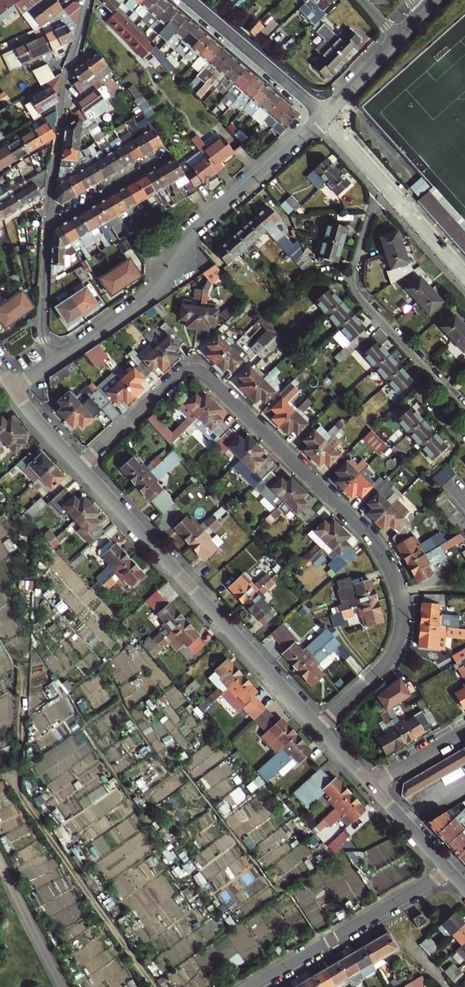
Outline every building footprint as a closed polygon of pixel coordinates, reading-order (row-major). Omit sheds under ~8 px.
[(15,5),(22,15),(27,10),(42,0),(0,0),(0,16),(15,5)] [(41,27),(60,14),(64,11),(63,11),(55,0),(42,0),(27,10),(40,27),(41,27)] [(113,14),(119,8),(122,3),(123,2),(122,0),(97,0),(113,14)] [(125,6),(129,9),(136,2),(140,5),(145,0),(130,0),(125,6)] [(140,5),(134,13),(138,16),(139,14),(144,18),(161,0),(145,0),(140,5)] [(144,18),(140,22),(146,27),(154,17),(157,20),(171,5),(165,0),(161,0),(144,18)] [(250,0),(234,0),(232,2),(240,10),(250,0)] [(306,4),(301,9),(316,25),(327,14),(324,11),(335,0),(310,0),(306,4)] [(73,3),(63,11),(64,11),(76,25),(77,24),(80,9),(79,4),(73,3)] [(171,5),(157,20),(151,27),(154,30),(156,28),(161,33),(179,12),(171,5)] [(250,21),(256,15),(260,12),(254,6),(244,16),(250,21)] [(127,41),(136,31),(125,21),(129,18),(120,10),(108,22),(127,41)] [(58,29),(44,35),(51,51),(73,42),(77,26),(76,25),(64,11),(60,14),(63,19),(55,23),(58,29)] [(154,44),(161,50),(187,19),(179,12),(161,33),(157,37),(153,42),(154,44)] [(187,19),(161,50),(164,53),(173,43),(177,47),(196,26),(187,19)] [(255,20),(246,30),(253,36),(262,26),(255,20)] [(273,20),(267,26),(261,32),(267,37),(278,26),(273,20)] [(196,26),(177,47),(177,48),(186,55),(204,34),(196,26)] [(51,51),(44,35),(41,27),(40,27),(32,31),(36,40),(24,45),(31,61),(51,51)] [(332,48),(347,62),(359,49),(356,46),(361,40),(349,29),(340,39),(332,32),(327,38),(322,33),(319,36),(325,41),(332,48)] [(157,37),(148,30),(145,34),(153,42),(157,37)] [(136,31),(127,41),(143,57),(152,50),(142,37),(136,31)] [(204,34),(186,55),(184,57),(193,65),(214,42),(204,34)] [(334,75),(347,62),(332,48),(325,41),(316,50),(323,57),(314,67),(326,78),(331,72),(334,75)] [(214,42),(193,65),(197,68),(199,66),(203,70),(222,49),(214,42)] [(103,48),(97,53),(108,66),(113,62),(103,48)] [(230,56),(222,49),(203,70),(202,72),(199,74),(208,81),(230,56)] [(97,53),(85,62),(95,75),(108,66),(97,53)] [(167,60),(174,69),(178,64),(171,55),(167,60)] [(230,56),(208,81),(197,94),(200,98),(212,84),(217,88),(239,63),(230,56)] [(78,81),(73,85),(80,94),(81,94),(93,85),(99,81),(95,75),(85,62),(72,72),(78,81)] [(248,70),(239,63),(217,88),(221,91),(225,87),(230,91),(248,70)] [(182,77),(186,73),(178,64),(174,69),(182,77)] [(101,79),(112,72),(108,66),(95,75),(99,81),(101,79)] [(248,70),(230,91),(226,96),(227,97),(222,102),(226,105),(229,101),(234,96),(238,99),(256,78),(248,70)] [(114,79),(112,72),(101,79),(105,85),(114,79)] [(62,74),(28,95),(31,100),(23,105),(33,121),(42,116),(40,113),(60,100),(56,93),(59,91),(59,90),(62,74)] [(191,85),(199,91),(205,83),(197,77),(191,85)] [(243,110),(264,84),(256,78),(238,99),(233,105),(237,108),(238,106),(243,110)] [(114,79),(105,85),(97,90),(105,101),(122,89),(114,79)] [(132,84),(127,88),(135,99),(141,96),(132,84)] [(251,116),(254,113),(273,92),(264,84),(243,110),(251,117),(251,116)] [(226,96),(230,91),(225,87),(221,91),(226,96)] [(125,92),(122,89),(105,101),(109,105),(110,107),(113,105),(122,99),(119,96),(125,92)] [(109,105),(105,101),(97,90),(85,100),(91,109),(94,110),(95,112),(96,114),(109,105)] [(273,92),(254,113),(263,121),(282,100),(273,92)] [(233,105),(238,99),(234,96),(229,101),(233,105)] [(91,109),(85,100),(77,106),(80,110),(88,120),(96,114),(95,112),(94,110),(91,109)] [(272,128),(290,107),(282,100),(263,121),(272,128)] [(290,107),(272,128),(281,136),(299,115),(290,107)] [(64,137),(85,139),(91,139),(90,144),(93,145),(96,143),(101,139),(88,120),(80,110),(74,115),(77,119),(67,126),(65,130),(64,137)] [(138,126),(143,123),(140,118),(146,115),(143,112),(133,118),(138,126)] [(263,121),(254,113),(251,116),(251,117),(260,124),(263,121)] [(111,133),(96,114),(88,120),(101,139),(105,137),(111,133)] [(30,127),(32,131),(47,122),(45,118),(30,127)] [(143,123),(138,126),(153,151),(163,145),(148,120),(143,123)] [(47,122),(32,131),(41,146),(55,137),(47,122)] [(123,124),(114,130),(116,133),(125,128),(123,124)] [(153,151),(138,126),(134,128),(136,132),(130,136),(132,140),(143,157),(153,151)] [(41,146),(32,131),(30,127),(17,135),(20,139),(28,153),(41,146)] [(133,163),(123,145),(119,139),(116,133),(114,130),(111,133),(105,137),(124,168),(133,163)] [(130,136),(129,133),(119,139),(123,145),(132,140),(130,136)] [(241,142),(248,150),(254,144),(247,136),(241,142)] [(85,144),(85,139),(64,137),(63,150),(83,152),(87,149),(93,145),(90,144),(85,144)] [(124,168),(105,137),(101,139),(96,143),(101,151),(114,174),(124,168)] [(28,153),(20,139),(15,142),(12,138),(4,143),(15,161),(28,153)] [(206,159),(217,173),(224,167),(221,163),(234,154),(222,138),(207,149),(203,143),(197,147),(206,159)] [(132,140),(123,145),(133,163),(143,157),(132,140)] [(0,145),(0,167),(1,169),(15,161),(4,143),(0,145)] [(67,168),(72,169),(76,158),(79,157),(83,152),(63,150),(63,151),(60,167),(67,168)] [(91,156),(92,158),(104,180),(114,174),(101,151),(91,156)] [(104,180),(92,158),(90,159),(91,162),(89,163),(87,160),(82,163),(95,185),(104,180)] [(95,185),(82,163),(79,159),(78,160),(74,170),(86,191),(95,185)] [(178,188),(181,186),(178,181),(181,179),(191,196),(198,191),(196,188),(187,176),(185,177),(174,159),(165,165),(178,188)] [(187,176),(196,188),(202,183),(203,184),(217,173),(206,159),(186,173),(185,174),(187,176)] [(315,171),(326,183),(339,171),(327,159),(315,171)] [(35,171),(31,164),(25,167),(30,174),(35,171)] [(175,189),(178,188),(165,165),(156,171),(166,188),(172,184),(175,189)] [(67,168),(60,167),(55,197),(56,199),(57,201),(60,204),(62,204),(65,203),(76,197),(66,179),(65,172),(67,172),(67,168)] [(27,181),(13,189),(12,190),(23,208),(41,196),(39,191),(45,188),(47,168),(42,171),(37,174),(27,181)] [(86,191),(74,170),(72,169),(67,168),(67,172),(65,172),(66,179),(76,197),(86,191)] [(146,176),(167,209),(170,207),(164,197),(169,193),(166,188),(156,171),(146,176)] [(339,171),(326,183),(338,196),(351,184),(339,171)] [(146,176),(137,182),(148,199),(153,197),(156,202),(163,213),(168,210),(167,209),(146,176)] [(423,177),(412,187),(420,195),(431,185),(423,177)] [(137,182),(127,188),(147,220),(150,218),(141,203),(148,199),(137,182)] [(181,193),(184,198),(187,196),(181,186),(178,188),(181,193)] [(127,188),(118,194),(128,212),(133,209),(142,224),(147,220),(127,188)] [(12,190),(4,195),(14,213),(23,208),(12,190)] [(464,254),(464,230),(430,191),(418,202),(464,254)] [(184,198),(181,193),(175,197),(178,202),(184,198)] [(118,194),(109,199),(128,231),(130,235),(135,231),(130,221),(133,219),(128,212),(118,194)] [(4,195),(0,197),(0,212),(5,219),(14,213),(4,195)] [(296,212),(301,207),(292,197),(287,201),(296,212)] [(128,231),(109,199),(99,205),(110,223),(115,220),(123,233),(128,231)] [(110,223),(99,205),(90,211),(111,246),(115,243),(108,233),(114,229),(110,223)] [(279,220),(268,207),(254,218),(265,231),(279,220)] [(111,246),(90,211),(80,217),(95,241),(100,238),(106,248),(111,246)] [(95,241),(80,217),(70,222),(92,257),(101,252),(95,241)] [(251,242),(265,231),(254,218),(240,229),(251,242)] [(92,257),(70,222),(62,227),(75,249),(80,246),(88,260),(92,257)] [(300,223),(296,233),(306,236),(309,226),(300,223)] [(329,223),(324,241),(343,247),(348,229),(329,223)] [(83,263),(75,249),(62,227),(55,231),(54,247),(64,248),(66,251),(66,254),(69,254),(69,256),(71,256),(71,265),(73,269),(83,263)] [(251,242),(240,229),(228,240),(239,253),(251,242)] [(380,237),(386,254),(404,247),(398,231),(380,237)] [(283,239),(276,245),(291,263),(296,259),(300,255),(295,238),(287,244),(283,239)] [(128,239),(122,243),(117,245),(124,256),(135,249),(128,239)] [(225,264),(239,253),(228,240),(214,251),(225,264)] [(338,263),(343,247),(324,241),(319,258),(338,263)] [(64,248),(54,247),(51,277),(71,265),(71,256),(69,256),(69,254),(66,254),(66,251),(64,248)] [(409,263),(404,247),(386,254),(391,270),(409,263)] [(300,255),(296,259),(305,269),(310,265),(301,254),(300,255)] [(215,265),(207,255),(201,259),(209,269),(215,265)] [(305,269),(296,259),(291,263),(300,274),(305,269)] [(140,276),(130,260),(115,270),(125,286),(140,276)] [(225,276),(215,265),(209,269),(218,281),(225,276)] [(82,266),(75,270),(81,279),(88,276),(82,266)] [(209,269),(203,273),(208,280),(213,285),(218,281),(209,269)] [(125,286),(115,270),(101,280),(111,295),(125,286)] [(418,301),(432,289),(421,277),(407,289),(418,301)] [(200,305),(204,305),(205,305),(205,300),(208,301),(210,290),(213,285),(208,280),(205,285),(202,291),(200,305)] [(373,286),(376,294),(388,287),(384,280),(373,286)] [(202,291),(205,285),(197,284),(194,304),(198,304),(200,305),(202,291)] [(342,303),(330,289),(315,303),(328,316),(342,303)] [(444,302),(432,289),(418,301),(430,315),(444,302)] [(72,299),(82,315),(97,305),(86,290),(72,299)] [(22,292),(8,302),(19,317),(33,308),(22,292)] [(82,315),(72,299),(58,309),(68,325),(82,315)] [(198,304),(197,308),(192,307),(192,301),(183,300),(181,319),(188,320),(187,327),(197,329),(200,305),(198,304)] [(19,317),(8,302),(0,308),(0,321),(5,327),(19,317)] [(251,308),(246,302),(238,310),(243,316),(251,308)] [(355,317),(342,303),(328,316),(340,330),(355,317)] [(401,310),(404,314),(412,307),(409,304),(401,310)] [(204,305),(200,305),(197,329),(208,330),(209,323),(216,324),(218,310),(203,308),(204,305)] [(227,318),(234,310),(229,306),(222,314),(227,318)] [(152,307),(146,312),(156,321),(161,317),(152,307)] [(243,316),(238,310),(226,322),(231,328),(243,316)] [(453,340),(464,330),(464,326),(456,315),(442,328),(453,340)] [(351,342),(366,329),(355,317),(340,330),(351,342)] [(172,328),(159,341),(162,344),(159,347),(154,342),(152,343),(171,364),(178,357),(173,352),(184,342),(172,328)] [(250,329),(235,344),(233,345),(236,348),(237,349),(241,346),(242,347),(249,340),(248,339),(253,333),(250,329)] [(453,340),(464,354),(464,330),(453,340)] [(149,331),(144,335),(152,343),(154,342),(159,347),(162,344),(159,341),(157,338),(156,339),(149,331)] [(215,363),(233,345),(232,344),(228,347),(224,343),(229,338),(223,332),(209,346),(213,351),(208,356),(215,363)] [(140,340),(147,348),(152,343),(144,335),(140,340)] [(283,339),(278,335),(267,346),(266,346),(257,354),(262,360),(283,339)] [(232,344),(233,345),(235,344),(229,338),(224,343),(228,347),(232,344)] [(363,355),(376,369),(390,356),(378,342),(363,355)] [(139,355),(153,371),(158,366),(163,371),(171,364),(152,343),(147,348),(139,355)] [(98,344),(91,349),(101,359),(105,355),(107,353),(98,344)] [(233,345),(215,363),(223,371),(228,365),(234,371),(247,358),(239,350),(235,354),(232,351),(236,348),(233,345)] [(342,363),(352,354),(346,347),(335,357),(341,364),(342,363)] [(91,349),(84,354),(96,366),(102,360),(101,359),(91,349)] [(356,359),(352,354),(342,363),(347,368),(356,359)] [(147,376),(153,371),(139,355),(133,361),(147,376)] [(401,369),(390,356),(376,369),(387,382),(401,369)] [(115,366),(108,357),(103,361),(108,367),(111,370),(115,366)] [(51,386),(79,367),(74,361),(50,377),(51,386)] [(115,375),(117,377),(135,396),(143,389),(138,385),(147,376),(133,361),(129,364),(126,361),(118,368),(121,372),(119,374),(117,371),(114,373),(115,375)] [(115,375),(114,373),(111,370),(108,367),(103,372),(110,380),(115,375)] [(241,388),(248,395),(265,378),(263,376),(261,378),(251,368),(241,378),(246,383),(241,388)] [(414,383),(403,370),(401,369),(387,382),(399,396),(414,383)] [(463,374),(455,385),(460,391),(464,385),(464,377),(463,374)] [(127,404),(135,396),(117,377),(102,390),(107,396),(109,394),(118,403),(123,399),(127,404)] [(267,380),(265,378),(248,395),(255,402),(260,397),(266,402),(276,393),(264,382),(267,380)] [(99,389),(92,382),(88,386),(94,393),(99,389)] [(94,393),(88,386),(76,397),(82,404),(94,393)] [(294,390),(290,386),(265,411),(280,426),(297,409),(296,408),(294,410),(283,400),(294,390)] [(99,389),(94,393),(82,404),(66,419),(73,427),(77,423),(82,428),(101,411),(95,404),(92,406),(91,405),(103,394),(99,389)] [(66,419),(82,404),(76,397),(71,392),(59,403),(63,408),(59,412),(66,419)] [(318,397),(314,393),(308,398),(299,408),(297,409),(280,426),(287,434),(293,429),(301,437),(311,427),(297,414),(303,407),(306,410),(318,397)] [(186,430),(213,403),(206,395),(201,401),(196,396),(187,406),(185,403),(178,410),(187,420),(172,435),(157,419),(151,424),(171,446),(186,430)] [(296,406),(299,408),(308,398),(304,395),(297,401),(299,403),(296,406)] [(119,411),(108,400),(101,406),(112,418),(119,411)] [(213,403),(186,430),(190,434),(198,427),(205,435),(207,433),(213,439),(217,435),(220,439),(229,430),(226,426),(215,416),(221,410),(213,403)] [(396,422),(408,435),(423,421),(411,408),(396,422)] [(1,443),(19,427),(12,419),(6,423),(0,416),(0,444),(1,443)] [(305,451),(312,458),(329,440),(333,437),(339,430),(344,425),(340,421),(327,435),(320,428),(316,432),(311,427),(301,437),(310,446),(305,451)] [(420,447),(435,434),(423,421),(408,435),(420,447)] [(26,434),(19,427),(1,443),(3,445),(5,443),(15,454),(25,444),(20,439),(26,434)] [(365,438),(380,454),(389,445),(374,429),(365,438)] [(235,466),(255,445),(248,438),(243,443),(229,430),(220,439),(240,457),(233,464),(235,466)] [(344,435),(339,430),(333,437),(337,442),(344,435)] [(447,447),(436,435),(435,434),(420,447),(433,461),(447,447)] [(325,460),(333,468),(343,458),(329,445),(331,442),(329,440),(312,458),(320,465),(325,460)] [(255,445),(235,466),(237,468),(244,461),(263,480),(264,480),(271,472),(277,467),(268,458),(263,463),(258,458),(263,453),(255,445)] [(343,458),(347,463),(359,450),(355,446),(343,458)] [(149,473),(136,485),(162,514),(173,504),(176,502),(157,481),(182,458),(175,450),(169,456),(149,473)] [(149,473),(169,456),(165,452),(146,469),(149,473)] [(36,481),(54,465),(43,453),(25,469),(36,481)] [(135,458),(122,469),(136,485),(149,473),(146,469),(135,458)] [(337,483),(345,490),(361,473),(359,471),(357,473),(347,463),(343,458),(333,468),(342,478),(337,483)] [(365,469),(372,462),(367,458),(361,464),(365,469)] [(235,466),(228,473),(232,477),(239,470),(257,487),(263,480),(244,461),(237,468),(235,466)] [(235,466),(233,464),(231,462),(224,469),(228,473),(235,466)] [(372,462),(365,469),(370,473),(376,467),(372,462)] [(65,478),(54,465),(36,481),(32,485),(38,492),(42,488),(47,494),(65,478)] [(448,465),(442,470),(451,480),(457,475),(450,467),(448,465)] [(442,470),(436,475),(445,485),(451,480),(442,470)] [(0,479),(0,488),(1,489),(15,477),(9,471),(0,479)] [(282,504),(299,487),(291,480),(286,485),(281,480),(280,481),(271,472),(264,480),(283,500),(280,502),(282,504)] [(363,474),(361,473),(345,490),(352,497),(357,492),(362,497),(375,483),(368,476),(365,480),(361,476),(363,474)] [(436,475),(431,480),(440,490),(445,485),(436,475)] [(385,502),(395,492),(391,488),(394,485),(386,478),(373,492),(377,496),(369,504),(374,509),(370,514),(376,521),(393,505),(391,503),(389,505),(385,502)] [(295,512),(306,523),(315,513),(301,500),(306,495),(299,487),(282,504),(278,508),(282,512),(285,516),(290,511),(293,514),(295,512)] [(42,488),(38,492),(43,497),(47,494),(42,488)] [(71,524),(91,506),(84,498),(78,503),(65,488),(45,506),(54,516),(62,509),(71,520),(69,522),(71,524)] [(411,494),(407,490),(400,497),(396,501),(400,505),(411,494)] [(400,497),(395,492),(385,502),(389,505),(391,503),(393,505),(396,501),(400,497)] [(432,503),(438,509),(448,500),(443,494),(439,497),(432,503)] [(23,513),(30,520),(45,506),(40,500),(23,513)] [(263,515),(267,519),(278,508),(282,504),(280,502),(278,500),(263,515)] [(448,500),(438,509),(443,515),(453,506),(448,500)] [(394,506),(393,505),(376,521),(384,528),(389,524),(398,533),(404,527),(414,518),(409,513),(407,515),(400,507),(395,512),(392,508),(394,506)] [(91,506),(71,524),(73,527),(76,524),(92,542),(104,531),(93,519),(98,514),(91,506)] [(453,506),(443,515),(448,520),(458,511),(453,506)] [(271,524),(282,512),(278,508),(267,519),(266,520),(271,524)] [(448,520),(453,526),(463,517),(458,511),(448,520)] [(325,545),(341,529),(334,522),(329,527),(315,513),(306,523),(325,542),(324,544),(325,545)] [(176,529),(190,545),(204,532),(200,528),(193,521),(189,516),(187,519),(176,529)] [(453,526),(458,532),(464,525),(464,519),(463,517),(453,526)] [(204,532),(190,545),(204,560),(218,548),(207,537),(221,524),(217,520),(204,532)] [(63,523),(56,530),(60,535),(67,528),(63,523)] [(398,533),(392,538),(408,564),(441,545),(438,540),(428,545),(423,549),(420,545),(419,546),(417,542),(414,543),(404,527),(398,533)] [(71,532),(67,528),(60,535),(63,538),(64,539),(71,532)] [(346,562),(356,552),(344,541),(349,537),(341,529),(325,545),(323,548),(338,562),(333,566),(339,573),(349,564),(346,562)] [(441,545),(444,550),(462,539),(459,534),(441,545)] [(54,547),(63,538),(60,535),(50,543),(54,547)] [(231,537),(222,544),(227,550),(235,542),(231,537)] [(112,577),(114,575),(131,560),(117,545),(104,556),(108,560),(105,563),(109,567),(108,568),(111,572),(92,589),(95,592),(104,584),(112,577)] [(302,561),(306,565),(321,549),(317,545),(302,561)] [(408,564),(420,583),(438,572),(433,564),(431,563),(428,560),(444,550),(441,545),(408,564)] [(359,556),(356,552),(346,562),(349,564),(359,556)] [(131,560),(114,575),(122,583),(123,582),(126,585),(129,583),(133,587),(145,576),(131,560)] [(268,575),(272,579),(283,569),(279,565),(268,575)] [(230,588),(244,604),(272,579),(268,575),(254,587),(251,583),(251,584),(247,580),(245,583),(241,578),(230,588)] [(112,577),(104,584),(107,588),(115,581),(112,577)] [(272,579),(244,604),(264,626),(278,613),(262,595),(275,583),(272,579)] [(339,605),(341,613),(377,602),(371,581),(355,586),(357,591),(354,592),(355,596),(354,596),(356,602),(349,603),(339,605)] [(350,581),(339,584),(340,590),(352,586),(350,581)] [(150,639),(143,646),(149,652),(184,619),(157,590),(145,601),(162,620),(160,622),(162,625),(162,626),(165,629),(152,642),(150,639)] [(383,622),(377,602),(341,613),(342,618),(353,615),(353,614),(359,612),(361,617),(362,617),(363,621),(366,620),(368,626),(383,622)] [(437,627),(441,627),(442,617),(441,617),(441,611),(439,611),(439,606),(424,604),(422,626),(437,627)] [(335,614),(330,616),(333,628),(344,625),(342,618),(341,613),(335,614)] [(168,640),(175,649),(183,642),(192,652),(204,642),(184,619),(149,652),(152,655),(168,640)] [(422,626),(420,647),(435,648),(437,627),(422,626)] [(284,655),(298,670),(326,645),(330,642),(335,637),(330,631),(326,634),(328,636),(308,652),(305,649),(304,650),(301,646),(299,649),(296,645),(300,641),(292,632),(280,643),(288,651),(284,655)] [(183,642),(175,649),(185,659),(192,652),(183,642)] [(326,645),(330,650),(334,647),(330,642),(326,645)] [(326,645),(298,670),(312,686),(324,676),(320,672),(322,670),(316,663),(330,650),(326,645)] [(457,664),(461,662),(464,659),(464,652),(464,651),(453,658),(457,664)] [(203,711),(242,676),(228,660),(208,678),(218,689),(199,707),(203,711)] [(461,662),(457,664),(454,666),(456,668),(458,668),(463,677),(464,677),(464,678),(464,668),(461,662)] [(242,676),(203,711),(207,716),(226,698),(233,705),(240,699),(245,703),(257,692),(242,676)] [(184,691),(193,700),(205,690),(196,680),(184,691)] [(407,693),(401,682),(394,686),(401,696),(407,693)] [(464,707),(464,683),(462,685),(463,686),(454,691),(464,708),(464,707)] [(405,743),(386,710),(379,699),(373,702),(386,724),(387,723),(390,728),(386,731),(386,732),(383,734),(385,737),(379,740),(386,754),(405,743)] [(392,707),(386,710),(405,743),(423,732),(415,719),(410,722),(408,719),(405,721),(404,720),(400,723),(397,718),(398,717),(392,707)] [(238,718),(232,711),(218,724),(224,731),(238,718)] [(276,753),(296,735),(282,720),(262,738),(276,753)] [(268,761),(272,766),(281,759),(280,758),(285,753),(297,764),(311,751),(296,735),(276,753),(268,761)] [(404,784),(401,796),(412,807),(415,804),(409,797),(464,764),(464,748),(404,784)] [(262,767),(268,761),(264,757),(253,767),(257,771),(262,767)] [(262,767),(266,771),(272,766),(268,761),(262,767)] [(262,767),(257,771),(265,780),(267,778),(265,775),(267,773),(266,771),(262,767)] [(296,769),(286,778),(291,784),(301,775),(296,769)] [(350,795),(336,779),(324,790),(328,795),(326,797),(332,804),(327,809),(326,808),(310,823),(315,828),(319,824),(322,821),(350,795)] [(365,811),(350,795),(322,821),(326,826),(335,818),(334,817),(339,812),(346,820),(343,823),(347,827),(365,811)] [(302,801),(293,810),(297,815),(307,806),(302,801)] [(437,834),(461,812),(455,806),(427,823),(437,834)] [(464,829),(464,809),(463,810),(461,812),(437,834),(447,845),(464,829)] [(336,837),(341,842),(350,835),(345,829),(336,837)] [(464,849),(464,829),(447,845),(457,856),(464,849)] [(457,856),(464,865),(464,849),(457,856)] [(452,935),(464,924),(454,913),(442,924),(438,928),(448,939),(452,935)] [(422,914),(413,919),(418,928),(427,923),(422,914)] [(462,945),(464,942),(464,924),(452,935),(462,945)] [(389,933),(375,941),(385,957),(398,949),(389,933)] [(419,945),(429,955),(439,947),(428,936),(419,945)] [(363,948),(372,964),(375,969),(388,961),(385,957),(375,941),(363,948)] [(462,945),(456,951),(459,954),(464,955),(464,942),(462,945)] [(359,972),(372,964),(363,948),(350,956),(359,972)] [(337,963),(347,979),(359,972),(350,956),(337,963)] [(439,966),(443,971),(455,960),(451,956),(439,966)] [(455,960),(443,971),(448,977),(460,966),(455,960)] [(337,963),(325,970),(334,986),(347,979),(337,963)] [(359,972),(362,976),(375,969),(372,964),(359,972)] [(448,977),(454,983),(464,972),(464,971),(460,966),(448,977)] [(318,986),(333,986),(334,986),(325,970),(312,978),(318,986)] [(403,974),(397,978),(400,983),(406,979),(403,974)] [(426,983),(422,976),(410,983),(413,986),(421,986),(426,983)] [(312,978),(300,985),(301,986),(318,986),(312,978)] [(400,983),(397,978),(390,982),(393,986),(400,983)]
